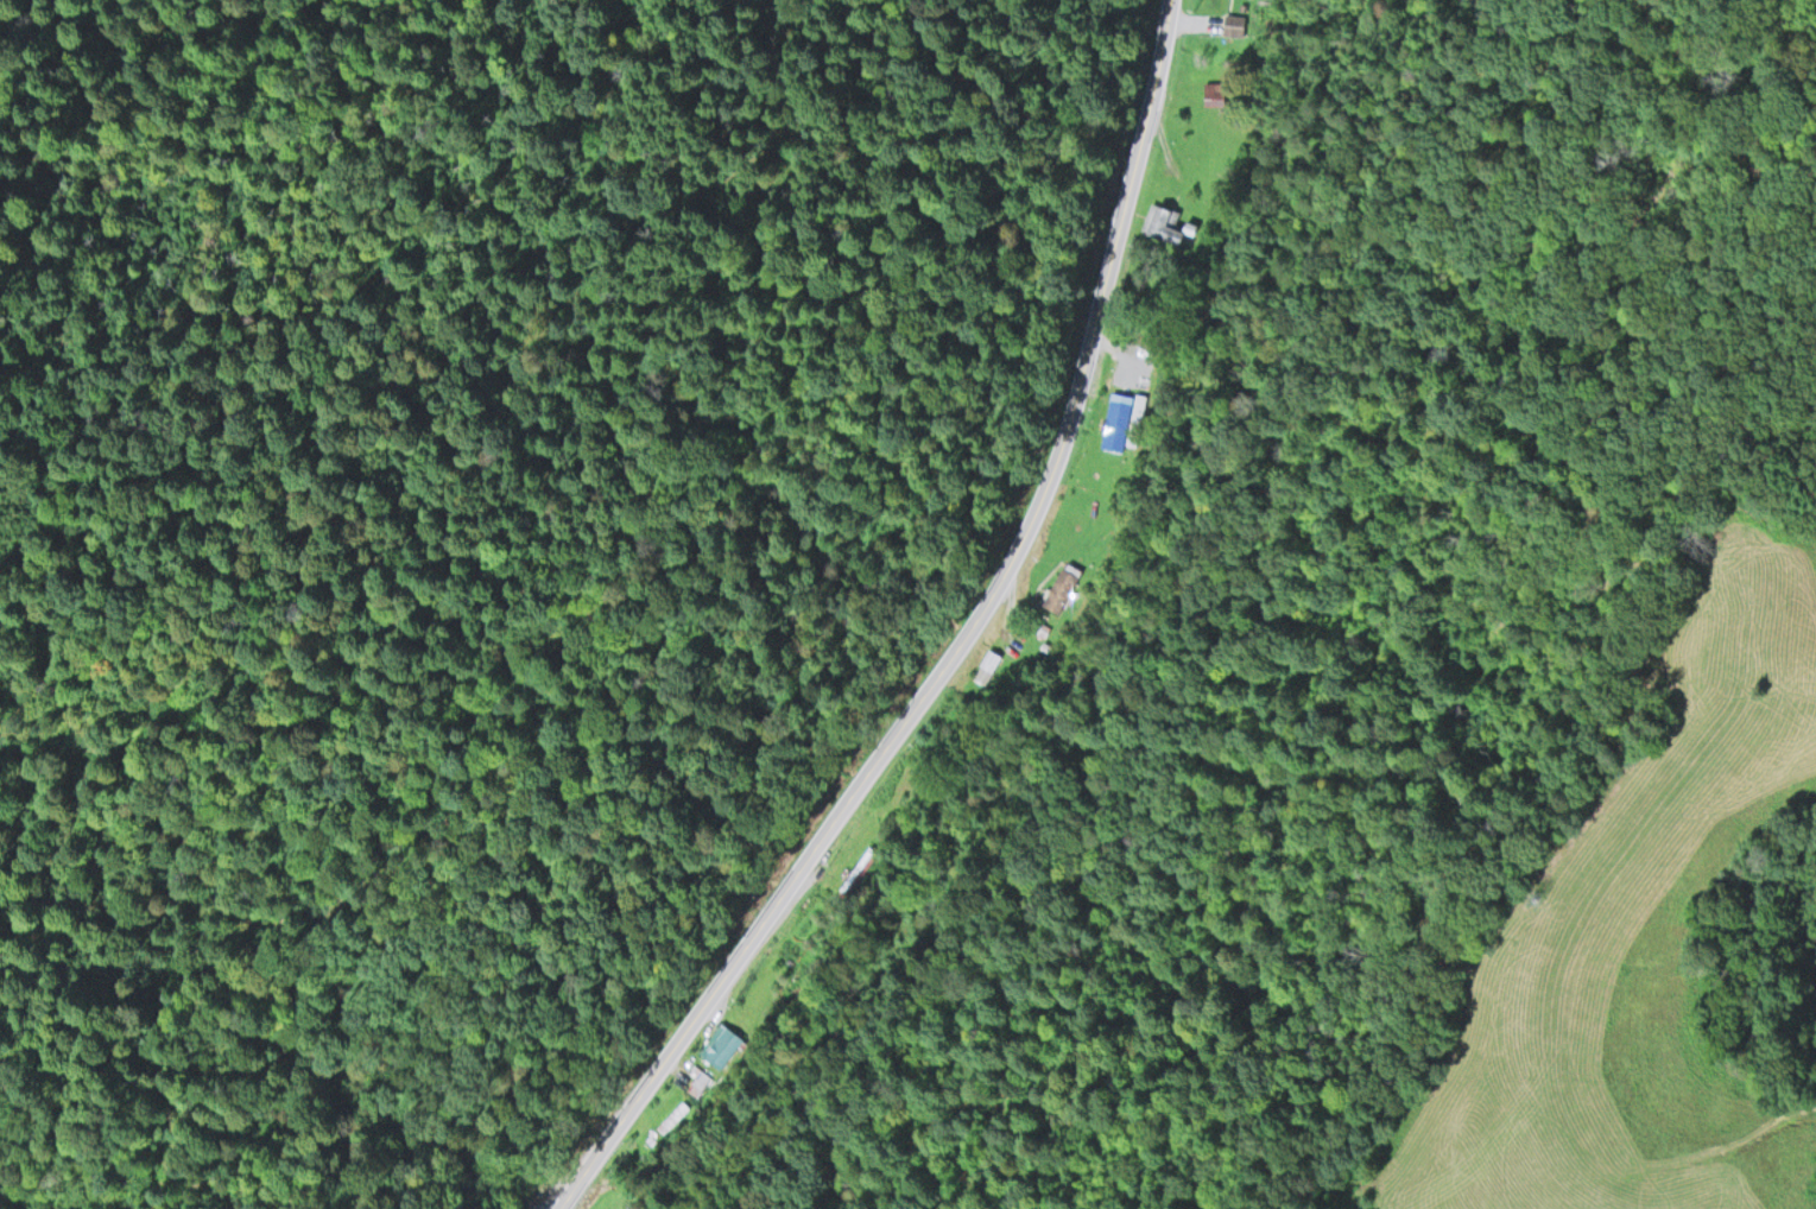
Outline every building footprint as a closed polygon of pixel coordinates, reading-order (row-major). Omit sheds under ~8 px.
[(1226,10),(1245,11),(1242,34),(1223,32),(1226,10)] [(1206,81),(1225,80),(1226,103),(1206,105),(1206,81)] [(1141,232),(1181,243),(1184,232),(1166,226),(1172,209),(1151,202),(1141,232)] [(1185,227),(1197,230),(1200,221),(1188,217),(1185,227)] [(1111,448),(1121,450),(1134,392),(1124,390),(1111,448)] [(1043,601),(1058,610),(1082,570),(1068,561),(1043,601)] [(980,663),(993,670),(1002,656),(989,647),(980,663)] [(839,888),(849,894),(880,850),(871,843),(839,888)] [(698,1052),(722,1068),(745,1036),(721,1020),(698,1052)]
